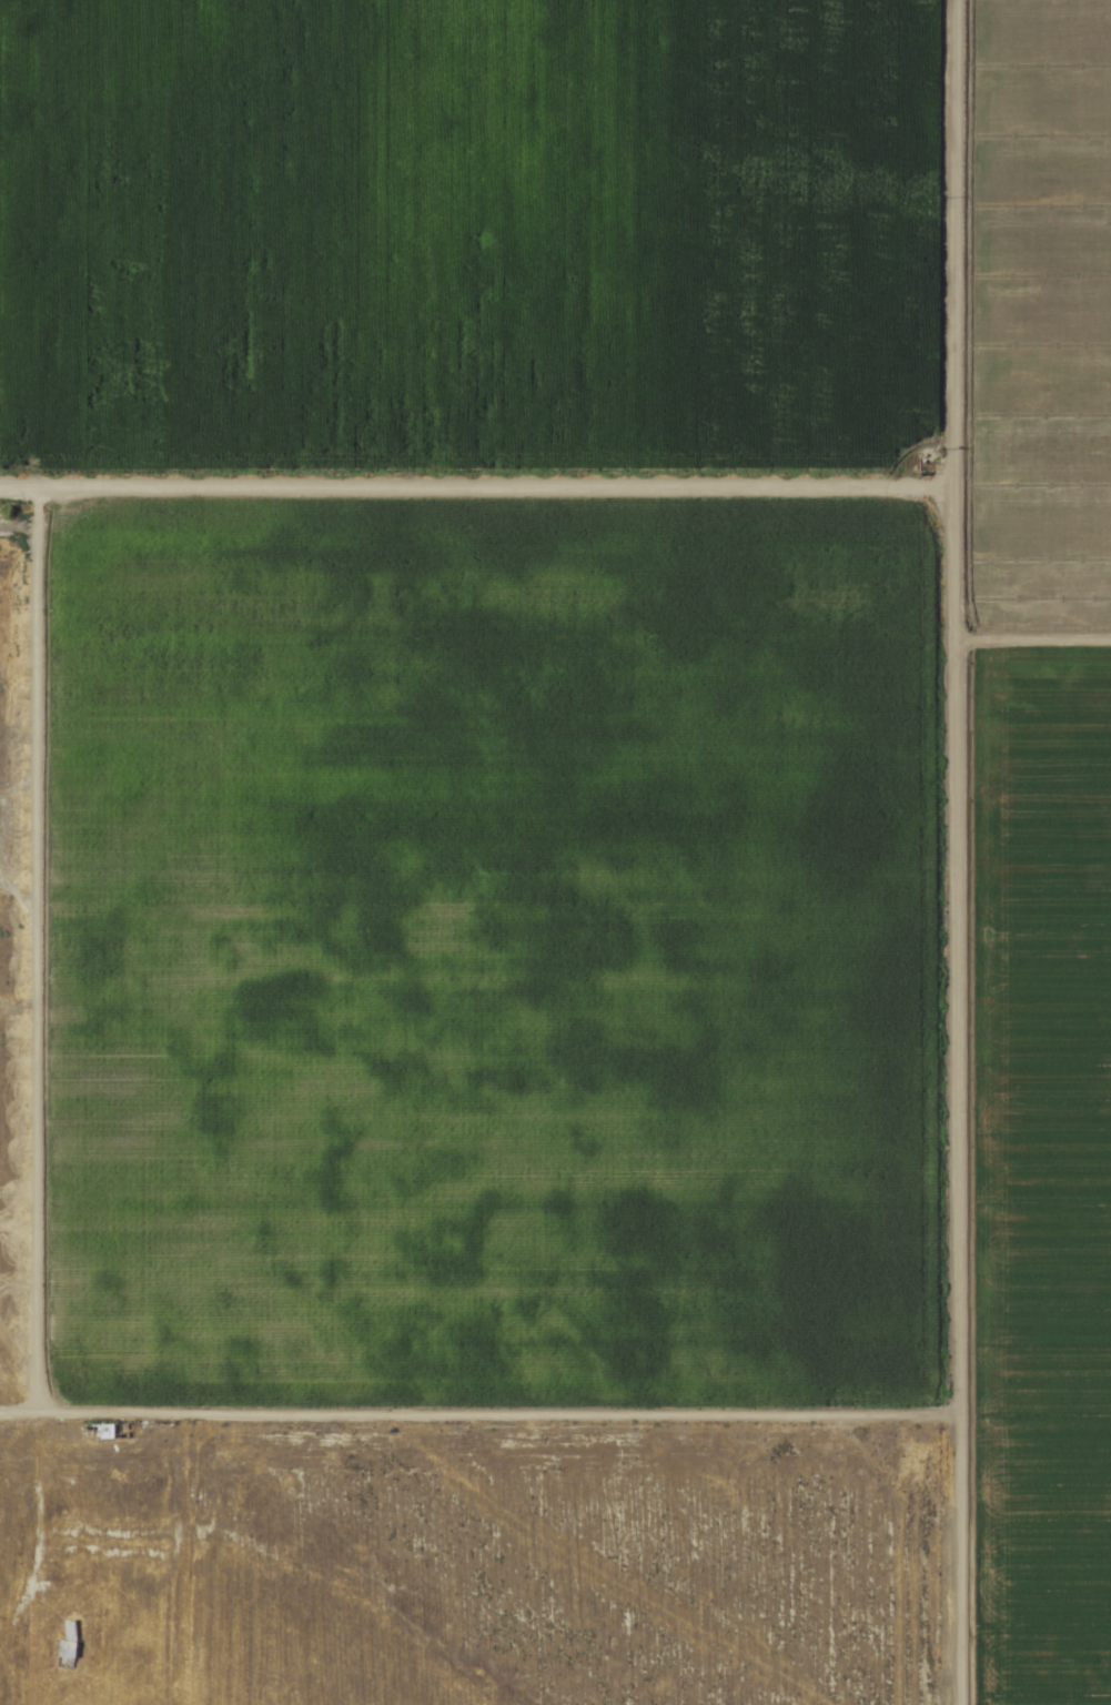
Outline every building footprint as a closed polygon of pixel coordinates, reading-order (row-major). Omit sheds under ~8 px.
[(128,1425),(87,1425),(87,1441),(128,1441),(128,1425)] [(64,1642),(53,1642),(53,1660),(75,1660),(75,1621),(64,1621),(64,1642)]
